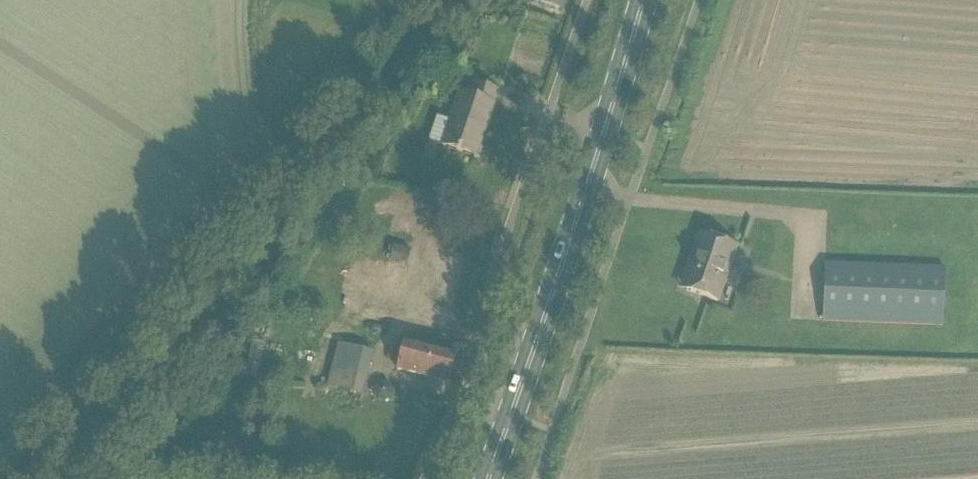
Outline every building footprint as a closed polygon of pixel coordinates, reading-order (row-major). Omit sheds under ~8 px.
[(560,10),(563,0),(531,0),(560,10)] [(442,147),(474,158),(496,92),(475,85),(471,99),(460,95),(451,122),(436,117),(427,143),(442,147)] [(686,291),(700,296),(718,301),(734,248),(718,243),(699,236),(693,255),(698,256),(686,291)] [(414,254),(395,249),(392,260),(411,266),(414,254)] [(821,322),(942,327),(944,267),(825,263),(821,322)] [(243,377),(256,380),(265,344),(251,342),(243,377)] [(395,370),(429,379),(448,384),(455,357),(436,352),(402,343),(395,370)] [(371,353),(337,344),(326,387),(361,396),(371,353)]
